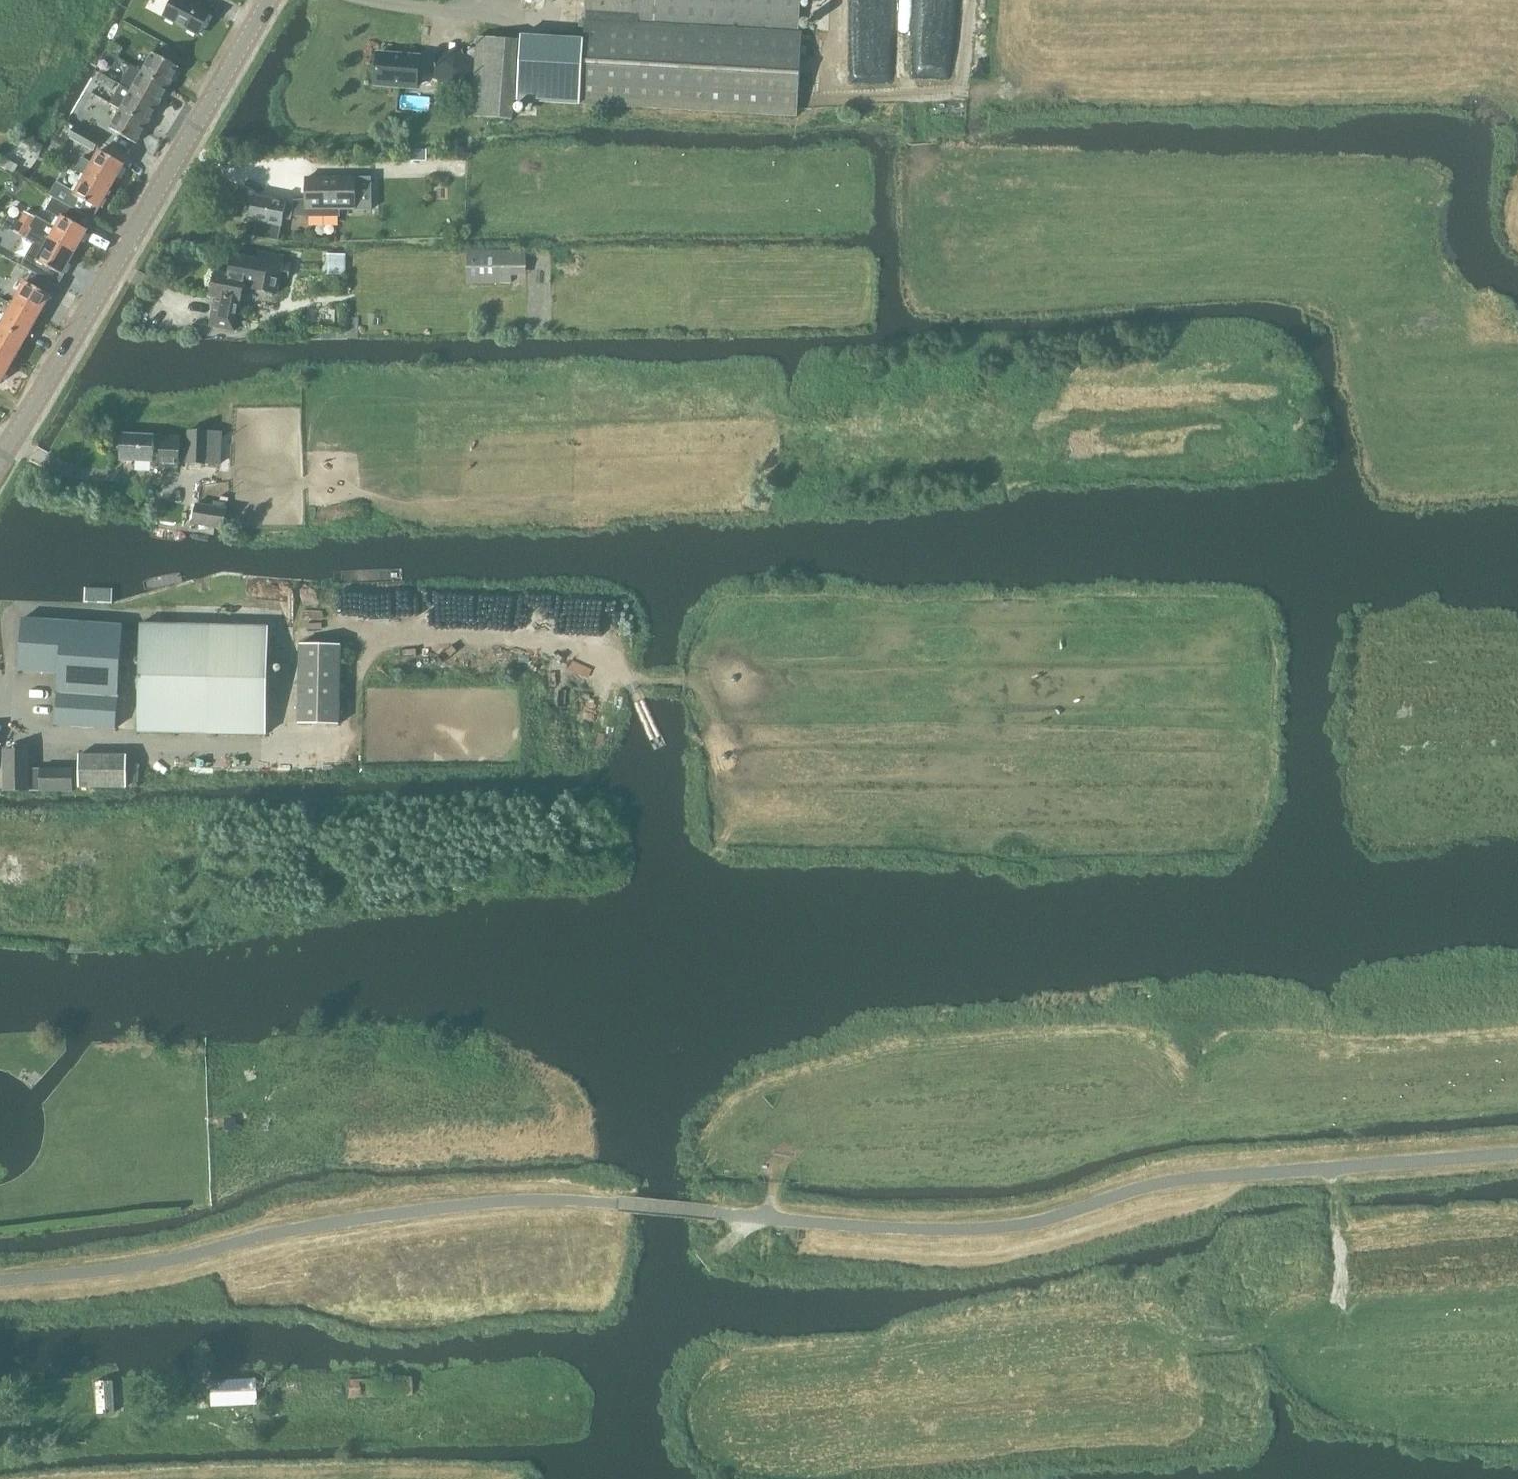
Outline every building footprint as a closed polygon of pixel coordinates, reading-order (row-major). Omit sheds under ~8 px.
[(164,17),(199,36),(211,14),(197,7),(200,1),(198,0),(173,0),(164,17)] [(585,17),(798,29),(800,0),(586,0),(585,17)] [(798,116),(803,33),(585,21),(584,37),(581,104),(798,116)] [(521,33),(517,100),(581,104),(584,37),(521,33)] [(512,120),(518,40),(478,37),(472,117),(512,120)] [(385,78),(427,81),(429,52),(387,48),(385,78)] [(129,61),(111,52),(105,63),(122,73),(129,61)] [(142,73),(169,88),(180,69),(153,54),(142,73)] [(158,107),(169,88),(142,73),(132,92),(158,107)] [(158,107),(132,92),(122,87),(113,103),(114,104),(113,106),(147,126),(158,107)] [(110,143),(116,133),(136,145),(147,126),(113,106),(108,115),(116,119),(112,126),(83,109),(74,123),(110,143)] [(99,142),(74,128),(69,138),(94,151),(99,142)] [(87,174),(112,188),(125,166),(100,152),(93,163),(85,158),(79,169),(87,174)] [(54,198),(53,198),(93,221),(99,210),(112,188),(87,174),(77,192),(57,181),(50,195),(54,198)] [(284,215),(292,216),(317,216),(317,210),(373,210),(373,178),(306,178),(306,204),(294,204),(255,197),(253,207),(250,209),(249,214),(251,218),(250,221),(257,222),(254,236),(279,241),(282,227),(284,215)] [(37,216),(35,218),(25,213),(20,222),(50,239),(75,253),(88,231),(93,221),(53,198),(46,210),(62,219),(57,227),(37,216)] [(75,253),(50,239),(20,222),(15,232),(36,243),(28,257),(62,276),(75,253)] [(526,250),(467,250),(468,284),(512,283),(512,275),(526,275),(526,250)] [(326,274),(346,275),(346,254),(327,254),(326,274)] [(211,326),(237,330),(244,290),(279,295),(283,271),(291,272),(292,263),(234,255),(230,274),(216,273),(211,302),(215,303),(211,326)] [(26,283),(13,305),(38,319),(51,297),(26,283)] [(1,327),(26,341),(38,319),(13,305),(1,327)] [(0,328),(0,355),(13,362),(26,341),(1,327),(0,328)] [(13,362),(0,355),(0,384),(1,385),(13,362)] [(189,442),(180,442),(180,438),(122,435),(121,461),(153,462),(153,466),(179,468),(179,455),(188,456),(188,462),(220,463),(221,433),(189,432),(189,442)] [(224,528),(226,509),(198,505),(194,523),(224,528)] [(22,620),(19,671),(59,674),(57,694),(118,698),(124,626),(22,620)] [(142,624),(136,734),(267,735),(269,627),(142,624)] [(299,724),(343,725),(345,645),(301,644),(299,724)] [(116,729),(118,701),(59,698),(58,726),(116,729)] [(29,769),(29,751),(4,752),(4,792),(73,792),(73,770),(29,769)] [(79,756),(79,788),(123,789),(123,756),(79,756)] [(350,1398),(413,1396),(412,1376),(349,1378),(350,1398)] [(98,1414),(115,1414),(114,1381),(97,1382),(98,1414)] [(215,1402),(255,1401),(255,1382),(214,1383),(215,1402)]
